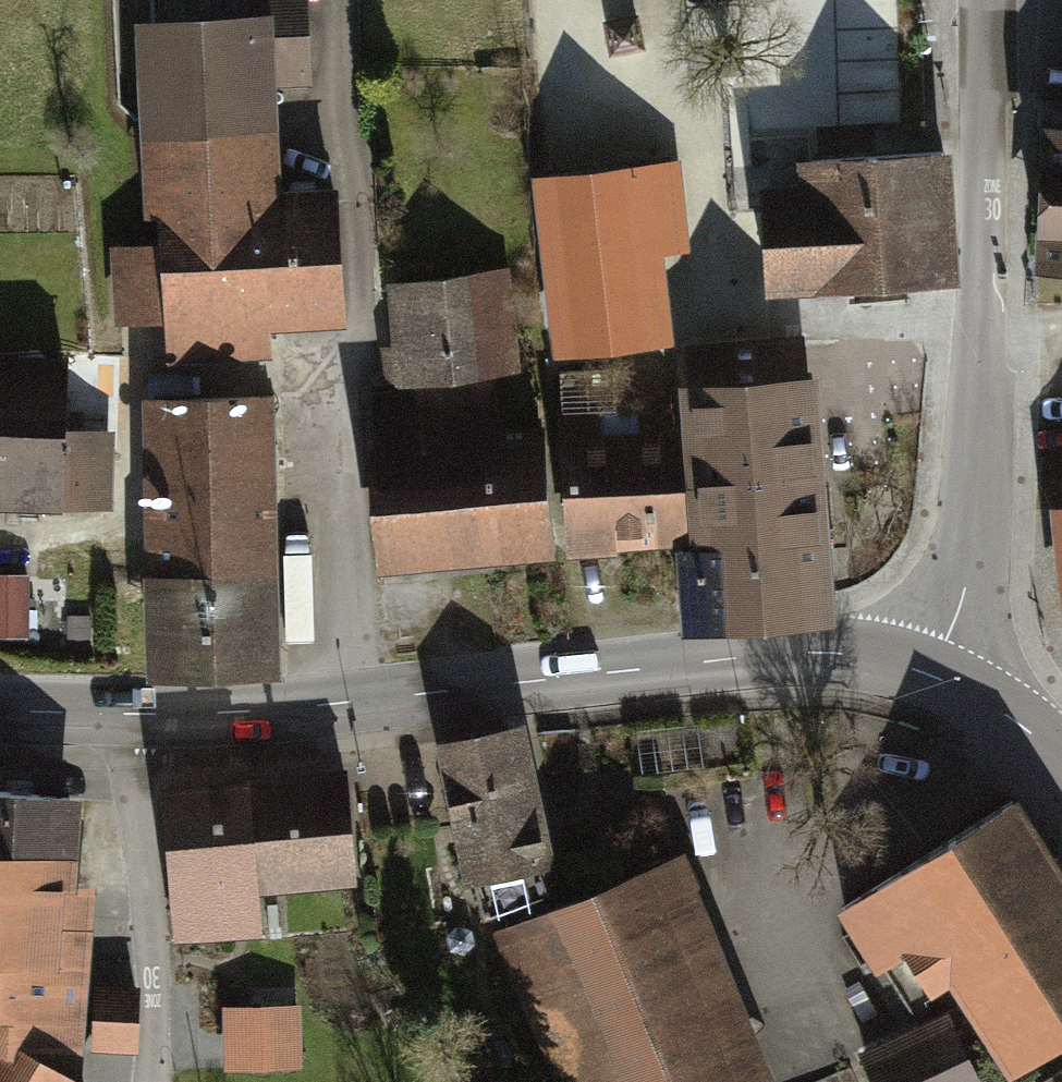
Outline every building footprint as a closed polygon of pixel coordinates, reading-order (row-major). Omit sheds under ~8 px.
[(142,28),(142,134),(266,136),(268,89),(311,89),(312,0),(252,0),(252,29),(142,28)] [(1018,111),(1017,245),(1048,246),(1048,276),(1061,276),(1061,111),(1018,111)] [(266,136),(142,134),(139,247),(109,246),(107,316),(163,318),(162,349),(265,352),(266,317),(318,319),(321,213),(264,211),(266,136)] [(812,200),(765,203),(771,315),(821,312),(951,305),(943,156),(925,157),(810,163),(812,200)] [(673,163),(542,176),(558,341),(665,330),(655,231),(679,229),(673,163)] [(399,417),(497,411),(519,410),(512,299),(393,309),(399,417)] [(558,379),(563,449),(684,448),(681,415),(624,421),(621,367),(558,379)] [(813,374),(679,384),(681,415),(684,448),(692,558),(698,637),(833,627),(813,374)] [(67,382),(0,377),(0,530),(56,534),(67,382)] [(283,409),(147,406),(141,664),(277,667),(283,409)] [(398,572),(555,562),(548,450),(499,453),(497,411),(399,417),(388,417),(398,572)] [(692,558),(684,448),(563,449),(573,560),(692,558)] [(521,753),(446,767),(464,868),(539,855),(521,753)] [(346,795),(175,797),(177,935),(248,934),(247,887),(347,885),(346,795)] [(0,802),(0,884),(75,892),(85,807),(0,802)] [(846,915),(872,960),(924,929),(1007,1070),(1061,1038),(1061,905),(1010,818),(846,915)] [(512,946),(561,1081),(758,1081),(686,883),(512,946)] [(75,892),(0,884),(0,1043),(72,1079),(83,968),(75,892)] [(309,1068),(307,1002),(225,1006),(228,1071),(309,1068)] [(868,1064),(876,1081),(979,1081),(952,1024),(868,1064)] [(0,1043),(0,1081),(78,1081),(72,1079),(0,1043)]
